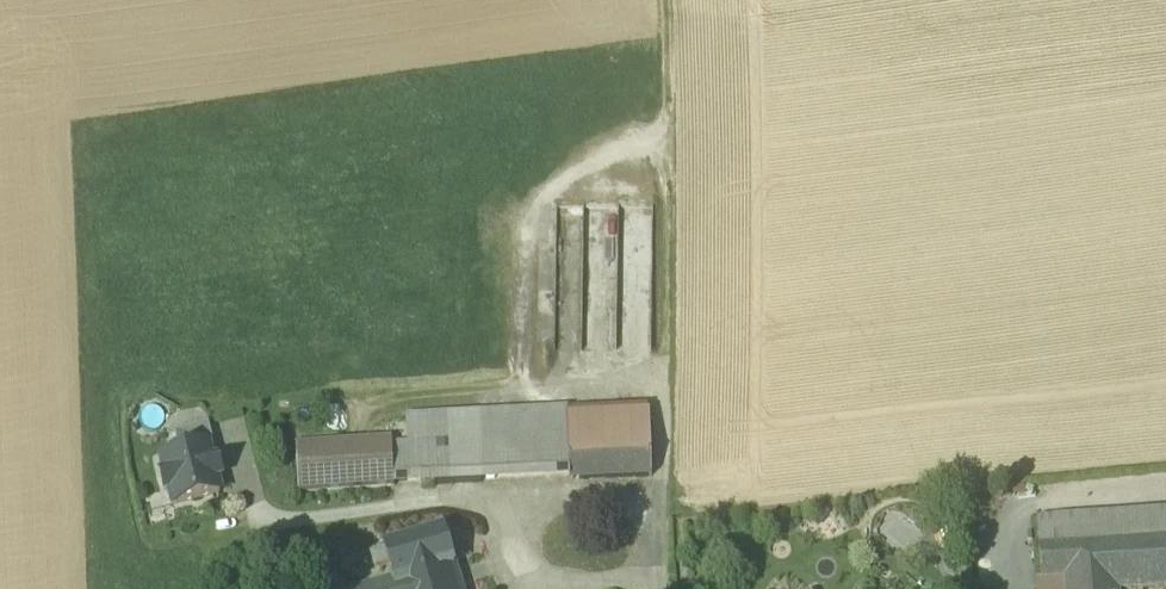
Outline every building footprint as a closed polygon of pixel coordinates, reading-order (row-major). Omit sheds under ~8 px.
[(422,487),(571,481),(568,418),(567,418),(567,409),(438,416),(419,416),(420,445),(422,487)] [(632,417),(568,418),(571,481),(652,478),(650,415),(632,417)] [(174,432),(179,453),(208,446),(208,448),(214,447),(208,424),(174,432)] [(299,492),(422,487),(420,445),(392,446),(392,440),(297,444),(299,492)] [(216,480),(218,479),(213,461),(212,462),(208,448),(208,446),(179,453),(161,458),(165,473),(160,475),(164,492),(169,491),(173,507),(220,495),(216,480)] [(1036,519),(1039,544),(1165,538),(1165,512),(1036,519)] [(393,581),(394,586),(458,568),(444,533),(384,550),(388,565),(393,581)] [(1081,542),(1039,544),(1041,580),(1063,579),(1064,588),(1165,588),(1165,538),(1081,542)] [(388,565),(384,550),(372,554),(376,569),(388,565)] [(458,568),(394,586),(393,581),(364,588),(463,588),(458,568)] [(1035,588),(1064,588),(1063,579),(1041,580),(1035,581),(1035,588)]
